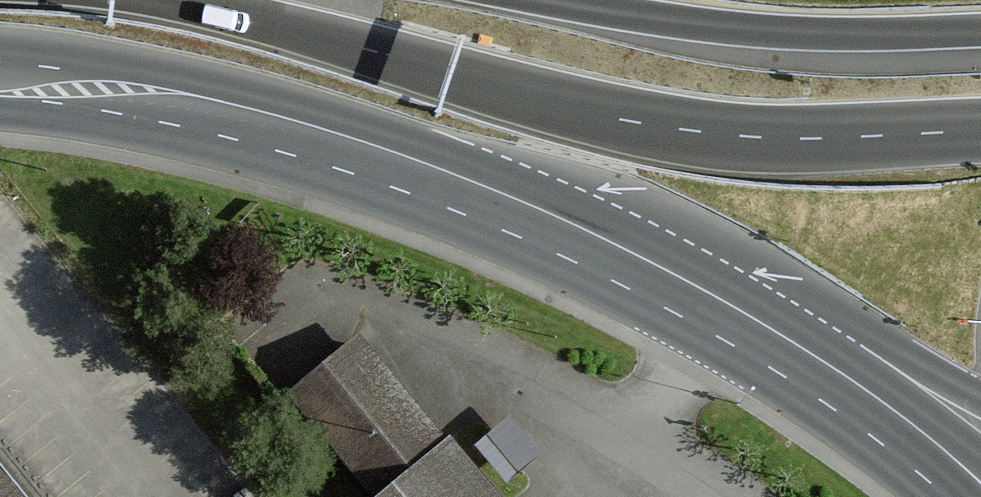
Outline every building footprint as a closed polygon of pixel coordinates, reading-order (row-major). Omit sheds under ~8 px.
[(363,334),(283,400),(364,496),(498,496),(363,334)] [(0,478),(0,496),(15,496),(0,478)]
